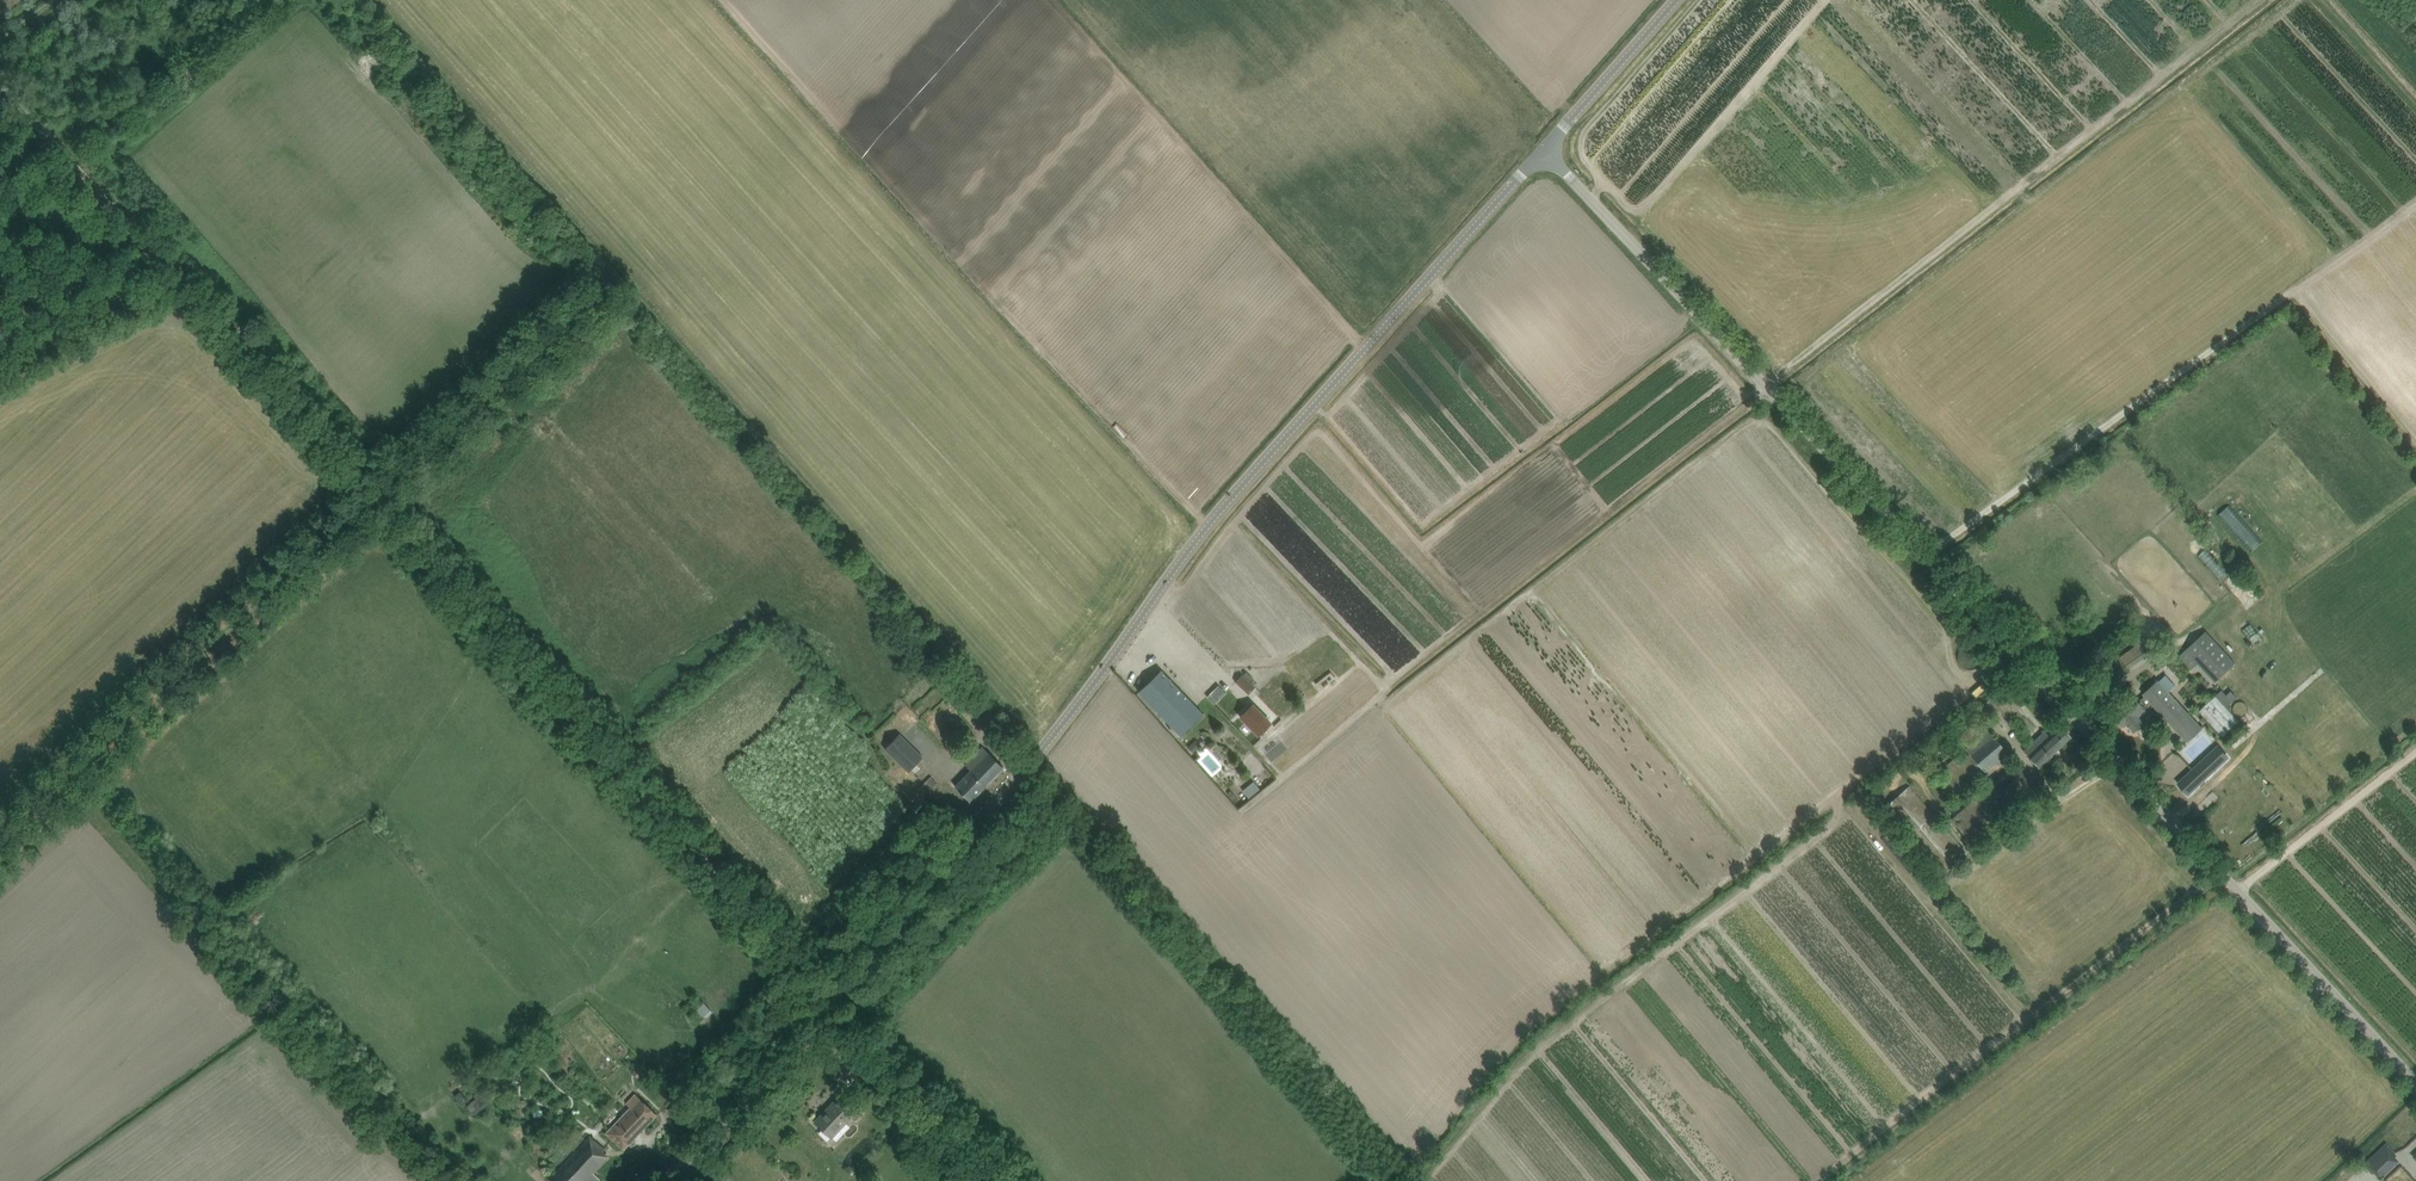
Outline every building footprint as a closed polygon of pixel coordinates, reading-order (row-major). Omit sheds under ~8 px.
[(2225,571),(2225,566),(2225,561),(2224,560),(2223,557),(2222,555),(2220,553),(2217,551),(2216,550),(2214,549),(2213,549),(2210,548),(2208,548),(2206,547),(2205,548),(2203,548),(2200,549),(2197,550),(2194,552),(2193,553),(2192,554),(2191,555),(2190,557),(2189,558),(2189,560),(2188,563),(2187,565),(2187,568),(2188,570),(2189,574),(2190,576),(2191,577),(2193,580),(2196,582),(2200,584),(2203,585),(2205,585),(2208,585),(2210,585),(2213,584),(2214,583),(2217,582),(2218,581),(2220,580),(2221,579),(2223,576),(2224,573),(2225,571)] [(2242,625),(2236,629),(2241,637),(2247,633),(2242,625)] [(2206,630),(2179,655),(2191,669),(2198,663),(2214,681),(2235,662),(2206,630)] [(2121,655),(2129,668),(2152,653),(2143,640),(2121,655)] [(1983,658),(1983,657),(1983,656),(1983,653),(1982,651),(1981,649),(1980,648),(1979,647),(1978,646),(1976,645),(1975,645),(1972,644),(1970,644),(1966,645),(1964,646),(1963,647),(1961,649),(1960,650),(1959,651),(1959,653),(1958,656),(1958,658),(1959,661),(1960,663),(1960,664),(1961,665),(1962,666),(1963,667),(1964,667),(1965,668),(1966,669),(1970,669),(1972,669),(1975,669),(1977,668),(1979,667),(1981,665),(1981,664),(1983,661),(1983,658)] [(1204,714),(1161,670),(1139,692),(1181,736),(1204,714)] [(2173,679),(2180,687),(2186,683),(2179,674),(2173,679)] [(1243,675),(1236,682),(1248,694),(1255,687),(1254,686),(1251,683),(1243,675)] [(2145,695),(2141,699),(2148,707),(2152,703),(2166,718),(2181,704),(2169,691),(2176,685),(2166,675),(2159,681),(2158,679),(2143,693),(2144,694),(2145,695)] [(1215,704),(1226,693),(1219,685),(1207,697),(1215,704)] [(1987,686),(1977,694),(1981,699),(1991,690),(1987,686)] [(2215,695),(2199,710),(2224,737),(2240,722),(2226,707),(2215,695)] [(2134,696),(2114,715),(2124,725),(2126,724),(2127,723),(2135,731),(2145,721),(2140,715),(2147,709),(2146,709),(2148,707),(2141,699),(2139,701),(2137,699),(2134,696)] [(1240,717),(1249,725),(1258,735),(1271,723),(1261,713),(1253,704),(1240,717)] [(2196,733),(2203,727),(2181,704),(2166,718),(2188,741),(2196,733)] [(2024,751),(2031,758),(2039,767),(2071,737),(2061,725),(2049,736),(2044,731),(2036,739),(2024,751)] [(1933,776),(1956,803),(2011,756),(1988,730),(1965,749),(1969,753),(1963,759),(1959,754),(1933,776)] [(899,733),(884,749),(909,772),(924,757),(899,733)] [(1194,752),(1200,746),(1195,741),(1189,747),(1194,752)] [(971,801),(1004,768),(1004,767),(982,746),(965,764),(971,770),(955,786),(971,801)] [(1209,748),(1203,755),(1207,759),(1204,763),(1218,778),(1228,769),(1209,748)] [(2207,755),(2192,769),(2203,780),(2218,766),(2207,755)] [(2179,762),(2173,767),(2180,774),(2185,769),(2179,762)] [(1952,819),(1975,847),(2040,790),(2016,763),(1952,819)] [(926,794),(935,785),(937,783),(930,776),(921,786),(920,787),(926,794)] [(1938,878),(1967,854),(1909,785),(1880,809),(1938,878)] [(713,1012),(704,1003),(694,1013),(702,1022),(713,1012)] [(644,1072),(646,1069),(647,1068),(642,1063),(639,1066),(633,1072),(639,1078),(644,1073),(644,1072)] [(468,1100),(464,1103),(475,1116),(490,1103),(479,1090),(474,1095),(476,1098),(471,1102),(469,1099),(468,1100)] [(455,1096),(463,1105),(464,1103),(468,1100),(461,1091),(455,1096)] [(815,1121),(824,1129),(832,1137),(859,1109),(842,1093),(815,1121)] [(648,1106),(640,1098),(635,1094),(626,1104),(631,1108),(607,1133),(615,1140),(624,1149),(657,1114),(648,1106)] [(511,1107),(515,1103),(510,1099),(506,1103),(511,1107)] [(912,1135),(899,1119),(890,1126),(904,1143),(912,1135)] [(553,1180),(597,1180),(600,1178),(594,1172),(606,1160),(601,1154),(605,1148),(592,1137),(550,1177),(553,1180)] [(2386,1142),(2363,1164),(2373,1174),(2374,1173),(2381,1179),(2400,1161),(2394,1154),(2396,1152),(2386,1142)]
